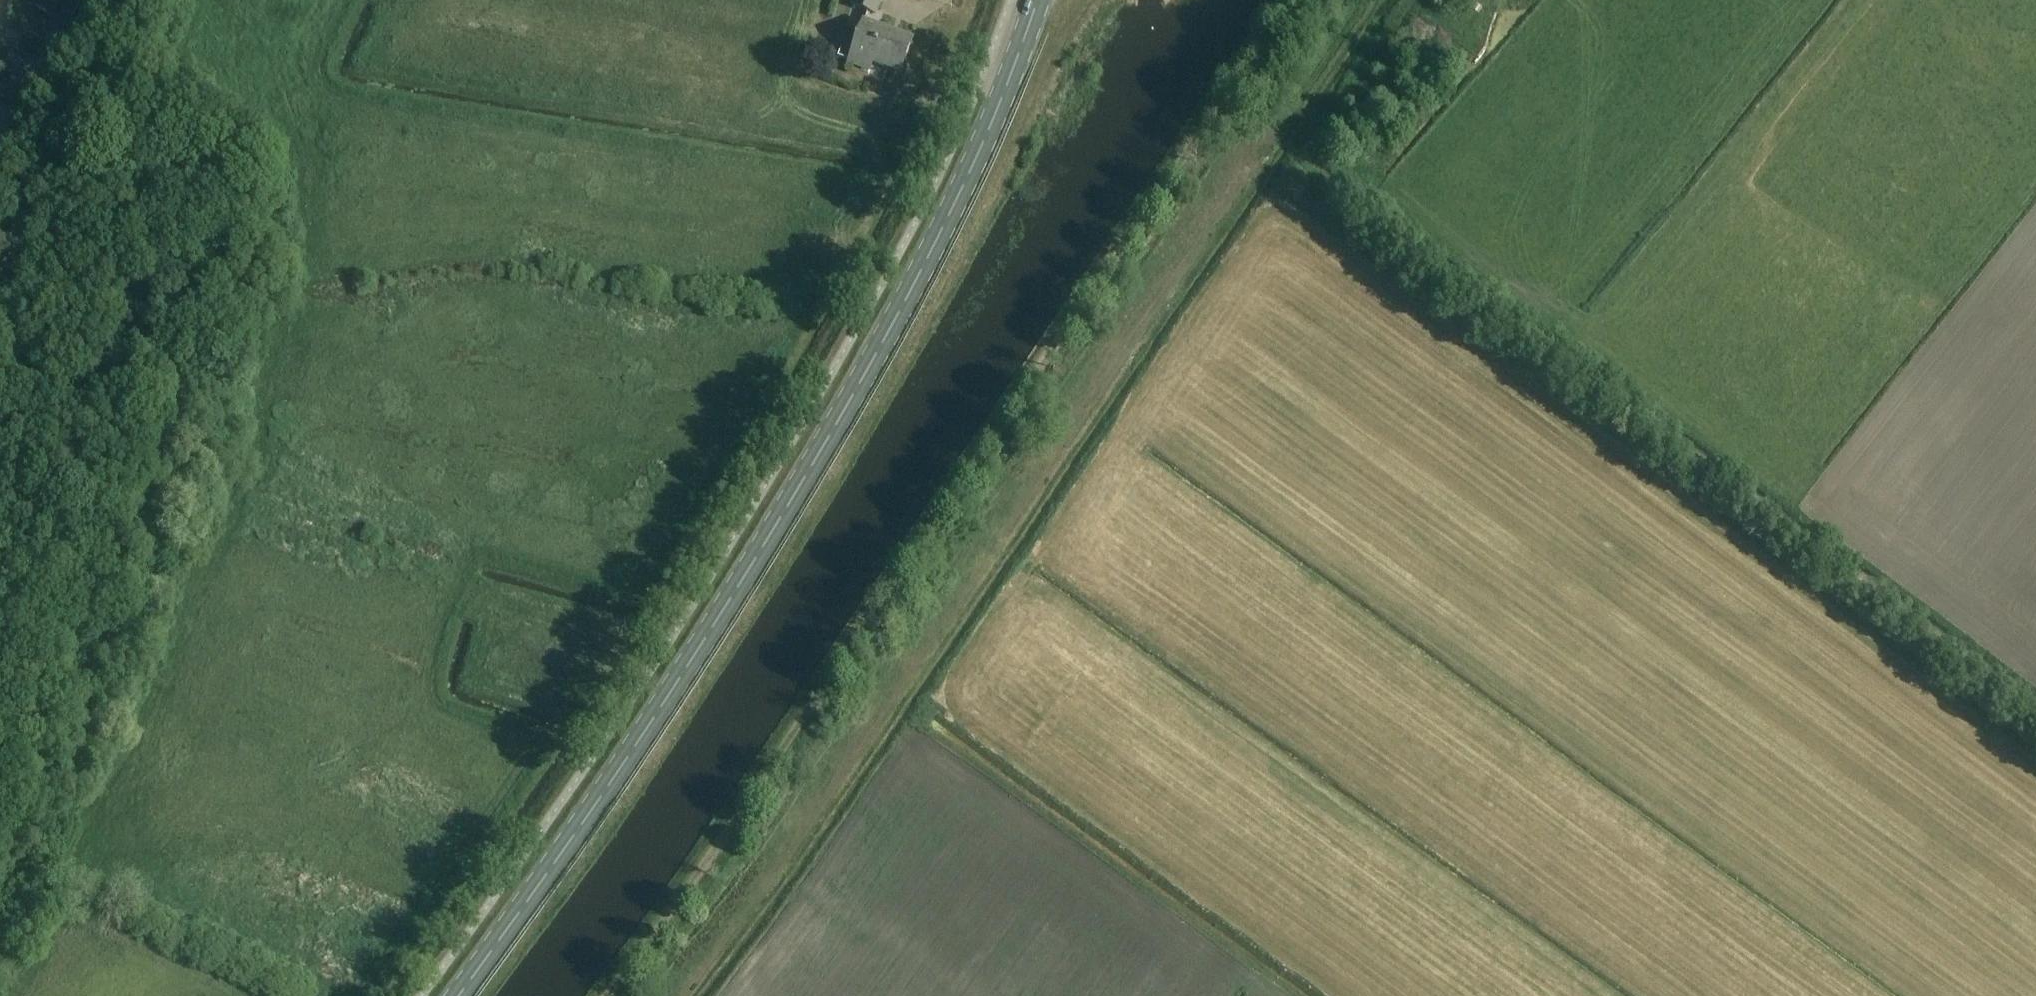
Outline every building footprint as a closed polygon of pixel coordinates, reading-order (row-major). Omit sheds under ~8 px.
[(64,46),(79,9),(57,0),(40,0),(36,10),(48,15),(47,16),(58,21),(50,40),(64,46)] [(880,0),(855,0),(853,6),(875,14),(880,0)] [(861,20),(849,55),(846,63),(869,72),(872,64),(900,74),(913,39),(861,20)] [(39,96),(28,91),(23,103),(34,108),(39,96)]
